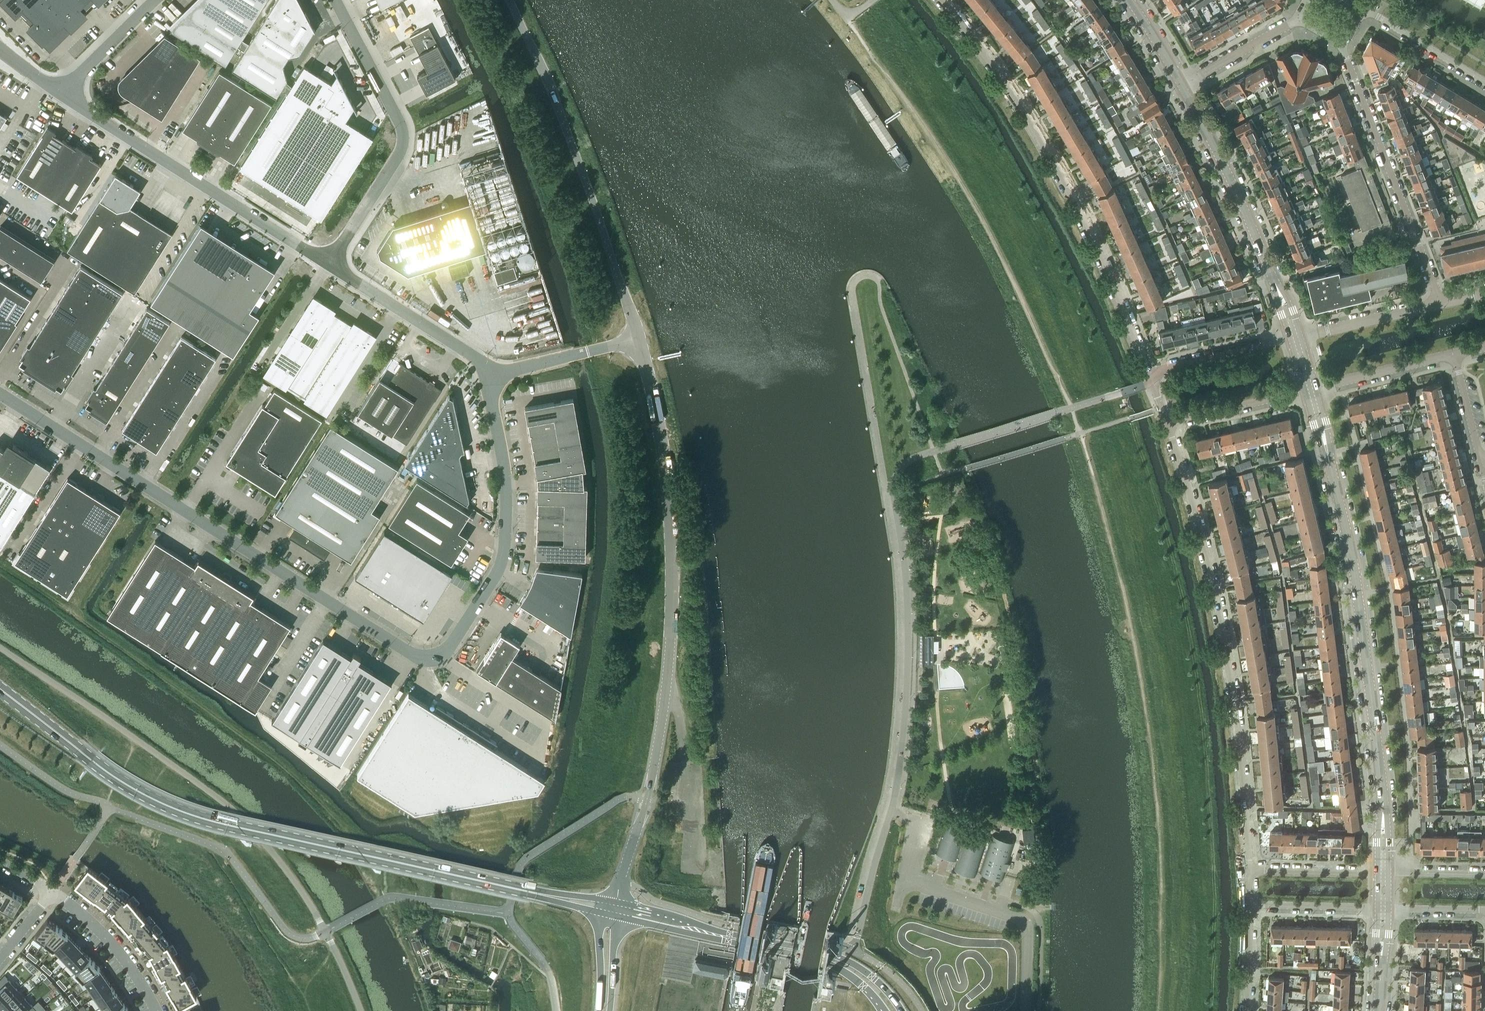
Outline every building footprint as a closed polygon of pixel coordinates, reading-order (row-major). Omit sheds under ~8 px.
[(44,0),(2,0),(16,15),(19,12),(25,18),(44,0)] [(25,18),(31,25),(28,28),(43,42),(44,41),(50,47),(70,28),(71,27),(44,0),(25,18)] [(71,27),(70,28),(71,29),(86,14),(83,12),(90,5),(85,0),(44,0),(71,27)] [(170,30),(171,30),(226,64),(266,0),(200,0),(170,30)] [(282,88),(285,90),(289,83),(286,81),(287,79),(283,65),(288,56),(299,54),(315,30),(299,0),(276,0),(249,43),(245,40),(241,48),(244,50),(232,69),(276,96),(282,88)] [(977,11),(991,0),(968,0),(977,11)] [(987,23),(1000,12),(991,0),(977,11),(987,23)] [(1065,9),(1067,12),(1075,6),(1085,0),(1071,0),(1073,3),(1071,5),(1070,5),(1065,9)] [(1075,6),(1067,12),(1070,16),(1076,11),(1078,10),(1081,14),(1095,4),(1092,0),(1085,0),(1075,6)] [(1168,4),(1174,13),(1194,0),(1186,0),(1174,0),(1168,4)] [(1194,5),(1197,8),(1205,3),(1203,0),(1202,0),(1194,5)] [(1236,9),(1231,0),(1230,0),(1227,1),(1233,11),(1241,26),(1250,21),(1242,5),(1236,9)] [(1250,21),(1259,15),(1250,0),(1245,0),(1247,3),(1242,5),(1250,21)] [(1259,15),(1268,10),(1262,0),(1250,0),(1259,15)] [(1268,10),(1275,6),(1274,5),(1278,1),(1277,0),(1262,0),(1268,10)] [(1241,26),(1233,11),(1227,1),(1224,3),(1229,12),(1224,16),(1232,31),(1241,26)] [(1095,4),(1081,14),(1085,19),(1074,27),(1076,30),(1101,13),(1095,4)] [(1210,11),(1223,36),(1232,31),(1224,16),(1218,19),(1213,9),(1210,11)] [(1185,10),(1177,15),(1182,24),(1190,19),(1190,18),(1185,10)] [(1206,26),(1215,41),(1223,36),(1210,11),(1206,13),(1210,19),(1209,20),(1211,23),(1206,26)] [(987,23),(997,34),(1010,23),(1000,12),(987,23)] [(1101,13),(1076,30),(1078,34),(1087,28),(1087,27),(1089,26),(1093,30),(1107,21),(1101,13)] [(1201,29),(1195,20),(1196,19),(1194,16),(1190,18),(1190,19),(1192,22),(1195,28),(1197,31),(1206,46),(1215,41),(1206,26),(1201,29)] [(1093,30),(1096,36),(1094,37),(1093,37),(1089,40),(1091,43),(1113,29),(1107,21),(1093,30)] [(997,34),(1006,46),(1020,35),(1010,23),(997,34)] [(1042,27),(1044,30),(1047,34),(1052,31),(1047,23),(1042,27)] [(455,78),(428,26),(409,36),(428,70),(417,76),(426,93),(455,78)] [(1206,46),(1197,31),(1195,28),(1192,30),(1186,33),(1196,51),(1206,46)] [(1113,29),(1091,43),(1091,44),(1091,43),(1093,47),(1100,42),(1104,47),(1118,37),(1113,29)] [(165,35),(151,49),(166,64),(167,61),(173,53),(178,44),(165,35)] [(1020,35),(1006,46),(1016,58),(1017,58),(1029,48),(1029,47),(1020,35)] [(1124,47),(1124,46),(1118,37),(1104,47),(1102,48),(1105,53),(1098,57),(1100,61),(1109,55),(1110,57),(1124,47)] [(1374,83),(1378,82),(1380,86),(1388,83),(1387,78),(1389,74),(1394,77),(1406,58),(1372,37),(1363,52),(1374,83)] [(173,53),(194,66),(200,57),(178,44),(173,53)] [(1111,58),(1107,61),(1109,64),(1113,62),(1116,67),(1131,58),(1124,47),(1110,57),(1111,58)] [(1017,59),(1027,73),(1040,65),(1031,50),(1030,49),(1029,48),(1017,58),(1017,59)] [(151,49),(144,56),(160,72),(162,70),(166,64),(151,49)] [(1085,59),(1080,50),(1074,54),(1080,62),(1085,59)] [(1294,51),(1291,53),(1290,51),(1277,58),(1289,80),(1286,87),(1281,85),(1277,86),(1286,112),(1315,101),(1313,96),(1306,93),(1308,89),(1333,82),(1329,68),(1327,68),(1326,65),(1324,62),(1320,60),(1321,58),(1302,50),(1301,52),(1298,51),(1294,51)] [(167,61),(189,75),(194,66),(173,53),(167,61)] [(137,63),(155,81),(157,78),(160,72),(144,56),(137,63)] [(1131,58),(1116,67),(1119,72),(1113,75),(1116,79),(1121,76),(1136,66),(1131,58)] [(162,70),(183,83),(189,75),(167,61),(166,64),(162,70)] [(130,70),(142,83),(149,90),(151,87),(155,81),(137,63),(130,70)] [(1263,66),(1254,71),(1262,86),(1271,81),(1271,80),(1274,79),(1268,63),(1263,66)] [(1414,84),(1423,69),(1414,63),(1405,79),(1414,84)] [(357,111),(334,66),(333,66),(337,74),(331,82),(304,65),(240,167),(321,218),(373,137),(346,120),(354,107),(357,112),(357,111)] [(1026,74),(1034,87),(1049,78),(1041,65),(1040,65),(1027,73),(1026,74)] [(1136,66),(1121,76),(1126,84),(1141,75),(1136,66)] [(1421,91),(1431,74),(1423,69),(1414,84),(1422,89),(1420,91),(1421,91)] [(132,98),(132,99),(142,83),(130,70),(129,70),(131,72),(124,78),(122,80),(121,83),(121,85),(122,88),(123,90),(125,92),(133,97),(132,98)] [(157,78),(178,92),(183,83),(162,70),(160,72),(157,78)] [(198,140),(208,147),(246,86),(220,70),(183,128),(197,138),(198,140)] [(1096,79),(1091,71),(1087,73),(1092,82),(1096,79)] [(1254,71),(1245,76),(1253,91),(1262,86),(1254,71)] [(1429,96),(1439,81),(1431,76),(1432,74),(1431,74),(1421,91),(1429,96)] [(1126,84),(1129,89),(1126,91),(1128,94),(1146,83),(1141,75),(1126,84)] [(1245,76),(1236,81),(1244,96),(1253,91),(1245,76)] [(151,87),(160,92),(173,100),(178,92),(157,78),(155,81),(151,87)] [(1034,87),(1042,100),(1057,91),(1049,78),(1034,87)] [(1096,79),(1092,82),(1097,90),(1103,87),(1098,78),(1096,79)] [(1236,81),(1227,86),(1236,101),(1244,96),(1236,81)] [(1438,101),(1447,86),(1439,81),(1429,96),(1438,101)] [(132,99),(140,104),(149,90),(142,83),(132,99)] [(1146,83),(1128,94),(1133,103),(1152,92),(1151,91),(1151,92),(1146,83)] [(1381,101),(1397,94),(1407,91),(1404,87),(1395,90),(1393,85),(1377,91),(1381,101)] [(246,86),(208,147),(217,153),(220,152),(235,161),(272,103),(246,86)] [(1239,108),(1236,101),(1227,86),(1218,92),(1226,106),(1227,107),(1228,108),(1229,108),(1232,107),(1234,110),(1239,108)] [(1446,107),(1456,91),(1447,86),(1438,101),(1446,107)] [(140,104),(149,109),(160,92),(151,87),(149,90),(140,104)] [(1103,87),(1097,90),(1102,99),(1108,96),(1103,87)] [(1042,100),(1049,113),(1064,104),(1057,91),(1042,100)] [(1397,94),(1381,101),(1385,110),(1400,103),(1399,99),(1410,94),(1407,91),(1397,94)] [(1455,112),(1464,96),(1456,91),(1446,107),(1455,112)] [(160,92),(149,109),(162,117),(173,100),(160,92)] [(1156,100),(1152,92),(1133,103),(1127,106),(1130,111),(1126,113),(1128,117),(1134,114),(1138,111),(1156,100)] [(1339,92),(1323,98),(1315,101),(1317,105),(1325,102),(1327,107),(1342,101),(1339,92)] [(1108,96),(1102,99),(1107,107),(1112,104),(1108,96)] [(1463,117),(1473,102),(1464,96),(1455,112),(1463,117)] [(1138,111),(1143,120),(1145,118),(1160,110),(1156,100),(1138,111)] [(1327,107),(1329,112),(1321,115),(1323,119),(1330,116),(1346,110),(1342,101),(1327,107)] [(1473,102),(1463,117),(1461,121),(1465,123),(1468,120),(1472,122),(1481,107),(1473,102)] [(1280,115),(1286,112),(1281,103),(1275,105),(1280,115)] [(1400,103),(1385,110),(1388,118),(1404,112),(1409,110),(1408,107),(1403,109),(1400,103)] [(1049,113),(1057,126),(1072,117),(1064,104),(1049,113)] [(1112,104),(1107,107),(1111,115),(1116,112),(1112,104)] [(1254,114),(1263,109),(1261,104),(1252,109),(1254,114)] [(1250,107),(1243,110),(1247,117),(1254,114),(1252,109),(1250,107)] [(1484,120),(1484,109),(1481,107),(1472,122),(1481,128),(1484,120)] [(1404,112),(1388,118),(1392,128),(1407,121),(1405,116),(1415,112),(1413,109),(1409,110),(1404,112)] [(1139,128),(1141,132),(1150,127),(1165,118),(1160,110),(1145,118),(1148,123),(1144,125),(1139,128)] [(1346,110),(1330,116),(1323,119),(1324,122),(1331,119),(1334,125),(1349,118),(1346,110)] [(1116,112),(1111,115),(1117,125),(1122,123),(1116,112)] [(1233,117),(1236,123),(1245,118),(1242,113),(1233,117)] [(1235,126),(1239,135),(1256,126),(1253,121),(1262,116),(1260,113),(1251,117),(1235,126)] [(1290,121),(1285,113),(1281,115),(1285,123),(1290,121)] [(1134,114),(1128,117),(1133,125),(1138,122),(1134,114)] [(1057,126),(1065,139),(1080,130),(1072,117),(1057,126)] [(1165,118),(1150,127),(1141,132),(1143,135),(1149,132),(1152,137),(1154,135),(1170,127),(1165,118)] [(1328,133),(1329,137),(1334,135),(1337,134),(1353,128),(1349,118),(1334,125),(1336,130),(1328,133)] [(1484,130),(1484,120),(1481,128),(1478,131),(1475,137),(1473,140),(1476,142),(1481,133),(1482,134),(1484,130)] [(1294,130),(1290,121),(1285,123),(1289,132),(1294,130)] [(1407,121),(1392,128),(1395,137),(1422,126),(1421,123),(1415,125),(1415,123),(1409,125),(1407,121)] [(1309,134),(1306,125),(1297,128),(1300,137),(1306,135),(1309,134)] [(1422,126),(1395,137),(1399,146),(1414,139),(1413,135),(1428,129),(1426,125),(1422,126)] [(1456,130),(1447,125),(1444,130),(1453,135),(1456,130)] [(1240,135),(1244,143),(1260,135),(1256,126),(1239,135),(1240,135)] [(17,175),(35,187),(65,140),(54,134),(55,132),(47,127),(17,175)] [(1154,135),(1157,141),(1149,146),(1150,149),(1159,144),(1174,136),(1170,127),(1154,135)] [(1341,143),(1356,137),(1353,128),(1337,134),(1334,135),(1329,137),(1331,141),(1339,138),(1341,143)] [(1065,139),(1073,152),(1088,143),(1080,130),(1065,139)] [(1305,158),(1294,130),(1289,132),(1300,160),(1305,158)] [(1453,135),(1461,140),(1464,136),(1456,130),(1453,135)] [(1244,143),(1249,152),(1265,144),(1260,135),(1244,143)] [(1309,142),(1306,135),(1300,137),(1303,145),(1309,142)] [(1174,136),(1159,144),(1150,149),(1152,153),(1161,148),(1164,153),(1179,145),(1174,136)] [(1442,138),(1453,166),(1458,164),(1476,157),(1476,156),(1475,157),(1475,155),(1444,136),(1442,138)] [(1133,142),(1131,137),(1124,140),(1127,145),(1133,142)] [(1341,143),(1343,148),(1340,149),(1335,151),(1336,154),(1344,152),(1360,145),(1356,137),(1341,143)] [(1399,146),(1402,154),(1418,148),(1414,139),(1399,146)] [(35,187),(54,198),(84,150),(76,145),(75,147),(65,140),(35,187)] [(1073,152),(1080,165),(1095,156),(1088,143),(1073,152)] [(1249,152),(1253,160),(1269,153),(1265,144),(1249,152)] [(1314,153),(1311,144),(1304,146),(1308,155),(1314,153)] [(1402,154),(1405,163),(1421,157),(1420,153),(1424,151),(1423,150),(1430,147),(1429,144),(1418,148),(1402,154)] [(1140,151),(1137,145),(1135,146),(1129,149),(1132,155),(1140,151)] [(1179,145),(1164,153),(1161,154),(1164,160),(1157,163),(1159,166),(1168,161),(1183,154),(1179,145)] [(1360,145),(1344,152),(1336,154),(1338,158),(1343,156),(1345,162),(1352,159),(1361,155),(1363,154),(1360,145)] [(84,150),(54,198),(72,210),(101,164),(91,157),(92,155),(84,150)] [(1253,160),(1258,169),(1273,162),(1269,153),(1253,160)] [(1317,162),(1314,153),(1308,155),(1311,164),(1316,162),(1317,162)] [(1183,154),(1168,161),(1159,166),(1161,170),(1167,167),(1170,172),(1173,170),(1188,162),(1183,154)] [(1352,171),(1341,175),(1362,230),(1378,224),(1383,238),(1394,233),(1389,219),(1386,220),(1382,210),(1384,209),(1382,202),(1380,203),(1372,183),(1374,182),(1371,175),(1369,176),(1361,155),(1352,159),(1353,161),(1349,163),(1352,171)] [(1088,179),(1089,178),(1103,170),(1095,156),(1080,165),(1088,179)] [(1425,166),(1421,157),(1405,163),(1409,172),(1425,166)] [(1188,162),(1173,170),(1170,172),(1175,180),(1177,179),(1192,171),(1188,162)] [(1273,162),(1258,169),(1262,178),(1278,171),(1288,166),(1286,162),(1276,167),(1273,162)] [(1320,171),(1316,162),(1311,164),(1315,173),(1320,171)] [(1282,180),(1280,175),(1290,170),(1288,166),(1278,171),(1262,178),(1266,187),(1282,180)] [(1409,172),(1412,181),(1428,175),(1425,166),(1409,172)] [(1313,177),(1309,167),(1303,170),(1307,179),(1313,177)] [(1103,170),(1089,178),(1098,195),(1112,188),(1111,185),(1103,170)] [(1177,179),(1175,180),(1169,183),(1171,187),(1176,185),(1178,190),(1179,189),(1181,188),(1197,180),(1192,171),(1177,179)] [(1143,174),(1143,175),(1147,184),(1153,181),(1149,172),(1146,173),(1143,174)] [(130,206),(138,193),(133,190),(132,185),(133,184),(116,173),(99,198),(100,199),(67,249),(135,292),(172,233),(130,206)] [(1428,175),(1412,181),(1416,190),(1432,184),(1440,181),(1442,180),(1440,176),(1430,179),(1428,175)] [(1197,180),(1181,188),(1179,189),(1181,195),(1175,198),(1176,201),(1201,189),(1197,180)] [(1270,196),(1286,189),(1290,187),(1288,183),(1284,185),(1282,180),(1266,187),(1270,196)] [(1432,184),(1416,190),(1419,199),(1435,193),(1434,189),(1437,188),(1436,186),(1441,184),(1440,181),(1432,184)] [(1290,198),(1287,193),(1298,188),(1296,184),(1290,187),(1286,189),(1270,196),(1274,205),(1290,198)] [(1097,195),(1103,209),(1119,202),(1113,188),(1112,188),(1098,195),(1097,195)] [(1187,207),(1190,206),(1205,198),(1201,189),(1176,201),(1178,205),(1185,202),(1187,207)] [(1435,193),(1419,199),(1423,208),(1447,199),(1446,195),(1437,198),(1435,193)] [(1320,195),(1316,197),(1320,207),(1325,205),(1320,195)] [(1152,204),(1149,197),(1143,200),(1146,207),(1152,204)] [(1164,205),(1160,198),(1156,201),(1159,207),(1164,205)] [(1190,206),(1194,214),(1210,207),(1205,198),(1190,206)] [(1278,214),(1294,207),(1305,203),(1303,199),(1292,203),(1290,198),(1274,205),(1278,214)] [(1447,199),(1423,208),(1426,217),(1442,211),(1440,206),(1443,205),(1443,204),(1448,202),(1447,199)] [(1103,209),(1109,223),(1125,216),(1119,202),(1103,209)] [(1298,216),(1295,211),(1306,206),(1304,203),(1294,207),(1278,214),(1282,223),(1298,216)] [(1146,207),(1150,214),(1156,211),(1152,204),(1146,207)] [(1325,205),(1320,207),(1319,207),(1322,216),(1328,215),(1325,205)] [(378,249),(380,256),(408,273),(466,255),(451,207),(393,225),(378,249)] [(1210,207),(1194,214),(1191,216),(1187,218),(1189,222),(1193,220),(1195,225),(1198,223),(1214,216),(1210,207)] [(1169,215),(1166,209),(1161,211),(1164,218),(1169,215)] [(1442,211),(1426,217),(1430,226),(1453,217),(1452,214),(1444,217),(1442,211)] [(63,219),(71,224),(74,219),(66,214),(63,219)] [(1109,223),(1116,237),(1131,230),(1125,216),(1109,223)] [(1198,223),(1202,232),(1218,225),(1214,216),(1198,223)] [(1298,216),(1282,223),(1286,232),(1312,221),(1310,217),(1300,222),(1298,216)] [(1454,216),(1430,226),(1433,235),(1449,229),(1447,223),(1455,220),(1454,216)] [(1305,234),(1303,229),(1314,225),(1312,221),(1286,232),(1290,241),(1305,234)] [(151,302),(233,355),(257,317),(248,311),(273,272),(274,271),(200,224),(200,225),(166,278),(151,302)] [(1178,230),(1175,224),(1169,227),(1172,232),(1178,230)] [(1196,235),(1198,239),(1204,236),(1206,241),(1222,235),(1218,225),(1202,232),(1199,233),(1199,234),(1196,235)] [(10,231),(0,226),(0,247),(10,231)] [(1116,237),(1122,251),(1138,244),(1131,230),(1116,237)] [(6,257),(19,237),(10,231),(0,247),(0,254),(6,257)] [(1451,241),(1452,244),(1440,246),(1444,260),(1438,261),(1441,272),(1446,270),(1447,272),(1484,263),(1484,233),(1451,241)] [(1290,241),(1293,250),(1309,244),(1305,234),(1290,241)] [(1222,235),(1206,241),(1208,247),(1199,251),(1200,254),(1226,244),(1222,235)] [(1342,237),(1348,251),(1352,250),(1347,235),(1342,237)] [(6,257),(15,263),(27,243),(19,237),(6,257)] [(1313,253),(1311,247),(1321,243),(1320,239),(1309,244),(1293,250),(1297,259),(1296,259),(1313,253)] [(1181,241),(1176,243),(1180,253),(1185,250),(1181,241)] [(15,263),(24,269),(36,248),(27,243),(15,263)] [(1122,251),(1128,265),(1144,258),(1138,244),(1122,251)] [(1226,244),(1200,254),(1202,258),(1212,254),(1214,259),(1230,253),(1226,244)] [(24,269),(33,274),(45,254),(36,248),(24,269)] [(1189,259),(1185,250),(1180,253),(1184,262),(1189,259)] [(1214,259),(1218,268),(1234,262),(1230,253),(1214,259)] [(1313,253),(1296,259),(1300,269),(1318,262),(1319,265),(1329,262),(1329,257),(1322,259),(1321,255),(1317,257),(1315,256),(1314,256),(1313,253)] [(33,274),(42,280),(55,260),(45,254),(33,274)] [(1128,265),(1134,279),(1150,272),(1144,258),(1128,265)] [(1340,270),(1304,279),(1304,276),(1303,276),(1304,281),(1306,285),(1308,290),(1311,294),(1312,296),(1315,310),(1324,308),(1326,309),(1329,310),(1331,311),(1334,311),(1336,311),(1339,311),(1338,310),(1337,305),(1372,297),(1369,285),(1408,276),(1404,260),(1341,275),(1340,270)] [(1219,272),(1221,277),(1238,270),(1237,271),(1234,262),(1218,268),(1214,269),(1212,270),(1214,274),(1219,272)] [(75,274),(96,287),(102,278),(81,265),(80,266),(75,274)] [(494,272),(498,284),(517,278),(514,266),(494,272)] [(1238,270),(1221,277),(1225,287),(1242,280),(1238,270)] [(1134,279),(1140,293),(1156,286),(1150,272),(1134,279)] [(69,283),(90,296),(96,287),(75,274),(69,283)] [(1197,276),(1191,279),(1195,288),(1201,285),(1197,276)] [(96,287),(117,301),(122,292),(123,292),(102,278),(96,287)] [(0,292),(0,345),(31,297),(6,282),(0,292)] [(64,292),(85,305),(90,296),(69,283),(64,292)] [(1195,288),(1197,293),(1210,290),(1207,283),(1201,285),(1195,288)] [(1156,286),(1140,293),(1146,307),(1162,300),(1156,286)] [(1231,290),(1233,296),(1246,292),(1245,286),(1231,290)] [(96,287),(90,296),(111,310),(117,301),(96,287)] [(1231,290),(1223,292),(1224,298),(1233,296),(1231,290)] [(58,301),(79,314),(85,305),(64,292),(58,301)] [(1233,296),(1234,302),(1248,299),(1246,292),(1233,296)] [(90,296),(85,305),(106,319),(111,310),(90,296)] [(305,310),(297,322),(308,329),(324,302),(324,303),(314,296),(305,309),(305,310)] [(1188,300),(1176,303),(1177,308),(1183,306),(1184,309),(1190,307),(1189,305),(1188,300)] [(53,310),(73,323),(79,314),(58,301),(53,310)] [(324,303),(324,302),(308,329),(318,335),(332,312),(333,312),(334,310),(324,303)] [(1239,311),(1243,327),(1255,325),(1252,312),(1255,311),(1253,303),(1238,307),(1239,311)] [(85,305),(79,314),(100,327),(106,319),(85,305)] [(1151,309),(1152,315),(1154,321),(1156,321),(1158,331),(1162,347),(1174,344),(1170,328),(1164,329),(1162,319),(1167,318),(1164,306),(1151,309)] [(141,316),(164,330),(170,321),(147,307),(146,307),(147,307),(141,316)] [(47,319),(68,332),(73,323),(53,310),(47,319)] [(1239,311),(1228,314),(1232,330),(1243,327),(1239,311)] [(289,334),(320,354),(328,341),(343,318),(342,318),(333,312),(332,312),(318,335),(308,329),(297,322),(289,334)] [(79,314),(73,323),(94,336),(100,327),(79,314)] [(1228,314),(1216,317),(1220,333),(1232,330),(1228,314)] [(1209,336),(1205,320),(1203,315),(1192,318),(1193,323),(1197,339),(1209,336)] [(135,325),(158,339),(164,331),(141,316),(135,325)] [(1216,317),(1205,320),(1209,336),(1220,333),(1216,317)] [(343,318),(328,341),(338,348),(353,325),(352,325),(343,318)] [(1197,339),(1193,323),(1192,318),(1180,320),(1181,325),(1185,341),(1197,339)] [(41,327),(62,341),(68,332),(47,319),(41,327)] [(353,325),(338,348),(348,354),(365,328),(364,328),(354,322),(352,325),(353,325)] [(73,323),(68,332),(89,345),(94,336),(73,323)] [(130,334),(153,348),(158,339),(135,325),(130,334)] [(1181,325),(1170,328),(1174,344),(1185,341),(1181,325)] [(36,336),(57,350),(62,341),(41,327),(36,336)] [(348,354),(359,361),(366,348),(367,349),(367,348),(375,335),(365,329),(365,328),(348,354)] [(68,332),(62,341),(83,354),(89,345),(68,332)] [(124,343),(147,357),(153,348),(130,334),(124,343)] [(289,335),(281,347),(312,367),(320,354),(289,334),(289,335)] [(30,345),(51,358),(57,350),(36,336),(31,344),(30,344),(30,345)] [(181,336),(163,365),(180,376),(188,364),(199,347),(181,336)] [(62,341),(57,350),(78,363),(83,354),(62,341)] [(328,341),(320,354),(351,374),(351,373),(359,361),(348,354),(338,348),(328,341)] [(119,352),(141,366),(147,357),(124,343),(119,352)] [(23,366),(40,376),(51,358),(30,345),(29,347),(27,346),(21,356),(23,357),(19,362),(24,365),(23,366)] [(216,358),(199,347),(188,364),(205,375),(216,358)] [(273,359),(273,360),(304,379),(312,367),(281,347),(273,360),(273,359)] [(57,350),(51,358),(72,372),(73,371),(72,371),(78,363),(57,350)] [(113,360),(136,375),(141,366),(119,352),(113,360)] [(320,354),(312,367),(343,386),(350,374),(351,374),(320,354)] [(40,376),(56,387),(57,385),(62,388),(65,383),(66,384),(72,374),(71,374),(72,372),(51,358),(40,376)] [(107,369),(130,384),(136,375),(113,360),(107,369)] [(265,373),(296,392),(304,379),(273,360),(265,373)] [(388,383),(380,378),(358,412),(407,443),(441,389),(401,363),(388,383)] [(188,364),(180,376),(197,387),(205,375),(188,364)] [(163,365),(156,377),(173,388),(180,376),(163,365)] [(312,367),(304,379),(335,399),(343,386),(312,367)] [(102,378),(124,393),(130,384),(107,369),(102,378)] [(180,376),(173,388),(190,398),(197,387),(180,376)] [(156,377),(148,388),(165,399),(173,388),(156,377)] [(96,387),(119,402),(124,393),(102,378),(97,386),(96,386),(96,387)] [(304,379),(296,392),(326,412),(334,399),(335,399),(304,379)] [(1425,392),(1428,407),(1446,402),(1441,382),(1423,387),(1425,392)] [(107,420),(119,402),(96,387),(95,389),(93,388),(87,397),(89,398),(85,403),(90,407),(90,408),(107,419),(107,420)] [(148,388),(141,400),(158,411),(165,399),(148,388)] [(173,388),(165,399),(182,410),(190,398),(173,388)] [(262,404),(261,405),(226,461),(276,493),(286,476),(322,419),(274,389),(264,405),(262,404)] [(1399,407),(1411,405),(1410,400),(1408,390),(1407,389),(1396,392),(1399,407)] [(1388,410),(1399,407),(1396,392),(1384,395),(1388,410)] [(465,450),(453,397),(449,395),(449,393),(405,463),(468,504),(468,503),(467,503),(469,499),(460,454),(462,451),(465,450)] [(1376,413),(1388,410),(1384,395),(1372,397),(1376,413)] [(1364,416),(1376,413),(1372,397),(1360,400),(1364,416)] [(527,421),(575,413),(575,412),(572,399),(573,399),(573,398),(525,407),(525,408),(528,421),(527,421)] [(165,399),(158,411),(175,422),(182,410),(165,399)] [(141,400),(133,412),(150,423),(158,411),(141,400)] [(1352,419),(1364,416),(1360,400),(1349,403),(1352,419)] [(1428,407),(1433,426),(1451,422),(1446,402),(1428,407)] [(158,411),(150,423),(167,434),(175,422),(158,411)] [(122,429),(139,440),(150,423),(133,412),(122,429)] [(530,435),(578,426),(577,426),(575,413),(527,421),(528,421),(530,435)] [(1282,435),(1287,434),(1294,432),(1290,417),(1279,420),(1282,435)] [(1270,438),(1282,435),(1279,420),(1267,423),(1270,438)] [(1433,426),(1438,446),(1455,442),(1451,422),(1433,426)] [(150,423),(139,440),(156,451),(167,434),(150,423)] [(1259,441),(1270,438),(1267,423),(1255,425),(1259,441)] [(331,424),(275,512),(295,525),(289,535),(324,557),(331,547),(351,560),(380,514),(371,509),(398,467),(331,424)] [(1247,444),(1259,441),(1255,425),(1243,428),(1247,444)] [(532,449),(580,440),(577,427),(578,427),(578,426),(530,435),(533,448),(532,449)] [(1235,446),(1247,444),(1243,428),(1232,431),(1235,446)] [(1224,449),(1235,446),(1232,431),(1220,434),(1224,449)] [(1287,434),(1291,450),(1292,456),(1302,453),(1297,431),(1294,432),(1287,434)] [(1212,452),(1224,449),(1220,434),(1208,436),(1212,452)] [(1200,455),(1212,452),(1208,436),(1196,439),(1200,455)] [(534,462),(535,463),(583,454),(582,454),(580,440),(532,449),(533,449),(535,462),(534,462)] [(1360,451),(1363,462),(1377,459),(1375,447),(1374,447),(1372,440),(1368,441),(1370,448),(1360,451)] [(50,467),(13,443),(12,445),(9,442),(4,449),(0,447),(0,547),(50,467)] [(1438,446),(1443,466),(1460,462),(1455,442),(1438,446)] [(537,476),(582,468),(585,468),(585,467),(582,454),(583,454),(535,463),(537,476)] [(1286,461),(1289,476),(1306,472),(1303,457),(1286,461)] [(1363,462),(1365,473),(1380,470),(1377,459),(1363,462)] [(1460,462),(1443,466),(1448,486),(1451,485),(1465,482),(1460,462)] [(537,485),(537,486),(584,487),(582,468),(537,476),(537,477),(537,476),(538,485),(537,485)] [(1365,473),(1368,484),(1383,481),(1380,470),(1365,473)] [(1289,476),(1293,491),(1310,487),(1306,472),(1289,476)] [(68,478),(51,503),(78,520),(95,495),(68,478)] [(389,523),(451,563),(451,562),(467,536),(467,537),(468,536),(459,530),(470,513),(417,479),(389,523)] [(1209,483),(1213,498),(1230,494),(1226,479),(1209,483)] [(1368,484),(1371,495),(1385,492),(1383,481),(1368,484)] [(1451,485),(1455,500),(1469,497),(1465,482),(1451,485)] [(537,499),(537,500),(586,501),(586,487),(587,487),(584,487),(537,486),(538,486),(538,499),(537,499)] [(1293,491),(1297,506),(1313,502),(1310,487),(1293,491)] [(1371,495),(1373,506),(1388,503),(1385,492),(1371,495)] [(1213,498),(1217,513),(1234,508),(1230,494),(1213,498)] [(1423,503),(1430,502),(1431,506),(1438,505),(1435,494),(1422,497),(1423,503)] [(95,495),(78,520),(104,537),(120,511),(95,495)] [(1455,500),(1457,511),(1472,508),(1469,497),(1455,500)] [(537,513),(537,514),(586,515),(585,515),(586,501),(537,500),(538,500),(537,513)] [(1297,506),(1300,521),(1317,517),(1313,502),(1297,506)] [(51,503),(42,518),(69,535),(78,520),(51,503)] [(1373,506),(1376,517),(1391,514),(1388,503),(1373,506)] [(1217,513),(1221,527),(1238,523),(1234,508),(1217,513)] [(1457,511),(1460,522),(1475,519),(1472,508),(1457,511)] [(537,527),(537,528),(586,529),(585,529),(585,515),(586,515),(537,514),(537,527)] [(1376,517),(1379,528),(1393,525),(1391,514),(1376,517)] [(1300,521),(1304,536),(1321,531),(1317,517),(1300,521)] [(1436,517),(1427,519),(1430,530),(1437,528),(1439,528),(1436,517)] [(69,535),(42,518),(20,552),(15,561),(20,564),(68,594),(104,537),(78,520),(69,535)] [(1460,522),(1463,533),(1477,530),(1475,519),(1460,522)] [(1221,527),(1225,542),(1242,538),(1238,523),(1221,527)] [(1379,528),(1381,539),(1396,536),(1393,525),(1379,528)] [(536,541),(536,542),(585,543),(585,529),(586,529),(537,528),(537,541),(536,541)] [(1430,530),(1432,536),(1438,535),(1437,528),(1430,530)] [(364,562),(355,576),(390,598),(423,619),(452,573),(442,567),(384,530),(364,562)] [(1463,533),(1466,544),(1480,541),(1477,530),(1463,533)] [(1321,531),(1304,536),(1307,551),(1324,547),(1321,531)] [(1381,539),(1384,550),(1399,547),(1396,536),(1381,539)] [(1225,542),(1228,557),(1245,552),(1242,538),(1225,542)] [(250,600),(254,595),(198,560),(195,565),(155,540),(107,616),(147,641),(256,710),(257,707),(255,709),(242,701),(290,626),(250,600)] [(1421,543),(1422,550),(1429,549),(1427,541),(1421,543)] [(1468,556),(1477,554),(1483,552),(1480,541),(1466,544),(1468,556)] [(585,543),(536,542),(537,542),(536,555),(536,556),(585,557),(584,557),(585,543)] [(1384,550),(1387,561),(1401,558),(1399,547),(1384,550)] [(1450,548),(1435,552),(1438,564),(1453,561),(1450,548)] [(1232,572),(1233,572),(1248,568),(1249,567),(1245,552),(1228,557),(1232,572)] [(1309,554),(1311,567),(1325,565),(1324,552),(1309,554)] [(1387,561),(1389,572),(1404,569),(1401,558),(1387,561)] [(1475,573),(1484,573),(1484,562),(1479,562),(1475,562),(1475,573)] [(1311,567),(1312,578),(1327,577),(1325,565),(1311,567)] [(536,567),(531,582),(527,590),(520,602),(571,634),(582,573),(553,569),(536,567)] [(1248,568),(1233,572),(1235,583),(1242,581),(1243,583),(1246,582),(1246,584),(1251,583),(1248,568)] [(1404,569),(1389,572),(1393,585),(1407,582),(1407,583),(1404,569)] [(1475,585),(1484,585),(1484,573),(1475,573),(1475,585)] [(1312,578),(1313,590),(1328,588),(1327,577),(1312,578)] [(1235,583),(1238,597),(1253,595),(1251,583),(1246,584),(1246,582),(1243,583),(1242,581),(1235,583)] [(1430,583),(1433,594),(1440,592),(1437,582),(1430,583)] [(1454,585),(1444,585),(1446,597),(1454,597),(1454,585)] [(1475,596),(1484,596),(1484,585),(1475,585),(1475,596)] [(1393,588),(1395,600),(1410,599),(1408,586),(1408,587),(1394,589),(1394,588),(1393,588)] [(1313,590),(1315,601),(1330,599),(1328,588),(1313,590)] [(1433,594),(1435,601),(1441,600),(1440,592),(1433,594)] [(1238,598),(1240,613),(1257,610),(1255,595),(1253,595),(1238,597),(1238,598)] [(1476,607),(1484,607),(1484,596),(1475,596),(1476,607)] [(1315,601),(1316,612),(1331,610),(1330,599),(1315,601)] [(1395,600),(1396,612),(1411,610),(1410,599),(1395,600)] [(1441,600),(1435,601),(1437,609),(1443,607),(1441,600)] [(1476,619),(1484,619),(1484,607),(1476,607),(1476,619)] [(1240,613),(1243,628),(1260,625),(1257,610),(1240,613)] [(1316,612),(1318,623),(1333,621),(1331,610),(1316,612)] [(1396,612),(1397,623),(1412,621),(1411,610),(1396,612)] [(1484,630),(1484,619),(1476,619),(1476,630),(1484,630)] [(1318,623),(1319,635),(1334,633),(1333,621),(1318,623)] [(1397,623),(1399,634),(1414,632),(1412,621),(1397,623)] [(1243,628),(1245,643),(1263,640),(1260,625),(1243,628)] [(506,636),(501,632),(483,660),(477,669),(496,681),(555,718),(561,687),(512,656),(519,644),(506,636)] [(1399,634),(1400,646),(1415,644),(1414,632),(1399,634)] [(1319,635),(1321,646),(1335,644),(1334,633),(1319,635)] [(933,634),(924,634),(924,652),(933,652),(933,648),(933,634)] [(358,661),(360,658),(361,657),(353,653),(353,654),(351,657),(323,639),(323,640),(273,720),(272,720),(272,721),(340,764),(341,763),(340,763),(391,683),(392,683),(358,661)] [(1245,643),(1248,658),(1265,655),(1263,640),(1245,643)] [(322,642),(318,648),(323,651),(326,645),(322,642)] [(1321,646),(1322,657),(1337,655),(1335,644),(1321,646)] [(1400,646),(1402,657),(1417,655),(1415,644),(1400,646)] [(1472,663),(1465,663),(1465,661),(1463,662),(1462,654),(1455,655),(1457,668),(1465,667),(1472,667),(1472,663)] [(1248,658),(1251,673),(1268,670),(1265,655),(1248,658)] [(1322,657),(1323,668),(1338,666),(1337,655),(1322,657)] [(1402,657),(1403,668),(1418,666),(1417,655),(1402,657)] [(1323,668),(1325,680),(1340,678),(1338,666),(1323,668)] [(1403,668),(1404,679),(1419,678),(1418,666),(1403,668)] [(1253,688),(1254,688),(1269,685),(1271,685),(1268,670),(1251,673),(1253,688)] [(1454,678),(1454,673),(1447,674),(1444,675),(1446,686),(1455,684),(1454,678)] [(1325,680),(1326,691),(1341,689),(1340,678),(1325,680)] [(1404,679),(1406,691),(1421,689),(1419,678),(1404,679)] [(1298,683),(1299,688),(1299,694),(1306,693),(1304,682),(1298,683)] [(1269,685),(1254,688),(1256,699),(1263,698),(1263,700),(1266,699),(1266,701),(1271,701),(1269,685)] [(1326,691),(1328,702),(1343,700),(1341,689),(1326,691)] [(1406,691),(1407,702),(1422,700),(1421,689),(1406,691)] [(436,704),(433,709),(408,693),(357,775),(415,811),(538,790),(545,780),(495,748),(496,746),(498,743),(436,704)] [(1256,699),(1258,714),(1273,712),(1271,701),(1266,701),(1266,699),(1263,700),(1263,698),(1256,699)] [(1328,702),(1329,713),(1344,711),(1343,700),(1328,702)] [(1407,702),(1408,713),(1423,711),(1422,700),(1407,702)] [(1465,717),(1474,716),(1473,704),(1464,704),(1465,717)] [(1329,713),(1331,725),(1345,723),(1344,711),(1329,713)] [(1408,713),(1410,724),(1425,723),(1430,722),(1429,711),(1423,711),(1408,713)] [(1257,714),(1259,729),(1276,728),(1275,712),(1273,712),(1258,714),(1257,714)] [(1331,725),(1332,736),(1347,734),(1345,723),(1331,725)] [(1410,724),(1411,736),(1432,733),(1426,734),(1425,723),(1410,724)] [(1304,728),(1304,733),(1305,739),(1312,738),(1310,727),(1304,728)] [(1259,729),(1260,745),(1278,743),(1276,728),(1259,729)] [(1458,746),(1465,745),(1463,730),(1455,731),(1457,746),(1458,746)] [(1418,747),(1436,747),(1436,746),(1434,746),(1432,733),(1411,736),(1417,735),(1419,747),(1418,747)] [(1332,736),(1333,747),(1348,745),(1347,734),(1332,736)] [(1260,745),(1262,760),(1279,758),(1278,743),(1260,745)] [(1333,747),(1335,758),(1350,756),(1348,745),(1333,747)] [(1418,747),(1418,768),(1436,767),(1436,747),(1418,747)] [(1335,758),(1336,770),(1351,768),(1350,756),(1335,758)] [(1262,760),(1263,775),(1281,773),(1279,758),(1262,760)] [(1309,765),(1310,773),(1318,772),(1317,764),(1309,765)] [(1418,768),(1419,788),(1437,787),(1436,767),(1418,768)] [(1336,770),(1338,781),(1353,779),(1351,768),(1336,770)] [(1310,773),(1311,784),(1319,783),(1318,772),(1310,773)] [(1263,775),(1265,790),(1282,788),(1281,773),(1263,775)] [(1338,781),(1339,792),(1354,790),(1353,779),(1338,781)] [(1456,792),(1460,791),(1464,791),(1464,786),(1464,782),(1455,783),(1456,787),(1456,792)] [(1437,787),(1419,788),(1420,809),(1438,808),(1437,787)] [(1282,788),(1265,790),(1266,805),(1284,804),(1282,788)] [(1341,804),(1356,802),(1354,790),(1339,792),(1341,804)] [(1464,791),(1460,791),(1462,807),(1472,807),(1471,790),(1464,791)] [(1346,830),(1347,830),(1347,833),(1355,834),(1354,829),(1359,828),(1357,812),(1347,812),(1347,817),(1345,818),(1346,830)] [(948,857),(957,860),(954,869),(975,876),(988,837),(966,830),(968,826),(947,819),(936,853),(948,857)] [(1318,849),(1330,849),(1330,829),(1318,829),(1318,833),(1318,849)] [(1330,849),(1342,849),(1342,829),(1330,829),(1330,849)] [(1342,829),(1342,849),(1355,850),(1355,834),(1347,833),(1347,830),(1346,830),(1342,829)] [(1270,848),(1282,848),(1282,832),(1270,832),(1270,848)] [(1282,848),(1294,848),(1294,832),(1282,832),(1282,848)] [(1294,848),(1306,849),(1306,833),(1294,832),(1294,848)] [(1306,849),(1318,849),(1318,833),(1306,833),(1306,849)] [(992,834),(979,872),(990,876),(1002,880),(1015,842),(992,834)] [(1421,851),(1433,851),(1433,835),(1426,835),(1421,835),(1421,851)] [(1433,851),(1445,851),(1445,835),(1433,835),(1433,851)] [(1445,851),(1457,852),(1457,836),(1445,835),(1445,851)] [(1457,852),(1469,852),(1469,836),(1457,836),(1457,852)] [(1469,852),(1481,852),(1481,836),(1469,836),(1469,852)] [(98,873),(88,866),(76,883),(85,890),(98,874),(98,873)] [(95,898),(95,897),(107,881),(108,881),(98,873),(98,874),(85,890),(95,898)] [(107,881),(95,897),(106,905),(105,904),(117,889),(116,888),(118,886),(111,880),(109,883),(107,881)] [(4,885),(0,892),(0,911),(1,912),(13,891),(4,885)] [(105,904),(106,905),(112,910),(113,910),(128,897),(127,897),(117,889),(105,904)] [(1,912),(4,908),(13,913),(23,897),(13,891),(1,912)] [(135,906),(136,906),(128,896),(127,897),(128,897),(113,910),(112,910),(120,920),(120,919),(135,906)] [(130,929),(129,929),(144,916),(144,917),(145,916),(136,906),(135,906),(120,919),(129,930),(130,929)] [(151,925),(151,924),(144,917),(144,916),(129,929),(130,929),(136,937),(137,938),(151,925)] [(56,925),(48,918),(33,937),(42,944),(57,925),(56,924),(56,925)] [(136,938),(144,947),(145,947),(144,946),(159,934),(160,933),(152,924),(151,924),(151,925),(137,938),(136,937),(136,938)] [(42,944),(42,945),(45,941),(53,947),(51,948),(52,949),(68,933),(57,925),(42,944)] [(1271,941),(1283,941),(1283,926),(1271,926),(1271,941)] [(1283,941),(1294,941),(1294,926),(1283,926),(1283,941)] [(1294,941),(1305,941),(1306,926),(1294,926),(1294,941)] [(1305,941),(1317,942),(1317,927),(1306,926),(1305,941)] [(1317,942),(1328,942),(1329,927),(1317,927),(1317,942)] [(1328,942),(1340,942),(1340,927),(1329,927),(1328,942)] [(1340,927),(1340,942),(1351,942),(1352,927),(1340,927)] [(1414,944),(1426,944),(1426,929),(1415,929),(1414,944)] [(1426,944),(1437,944),(1438,929),(1426,929),(1426,944)] [(1437,944),(1449,945),(1449,930),(1438,929),(1437,944)] [(1449,945),(1460,945),(1460,930),(1449,930),(1449,945)] [(1460,930),(1460,945),(1472,945),(1472,930),(1460,930)] [(68,933),(52,949),(59,956),(75,942),(68,934),(68,933)] [(150,953),(168,944),(167,943),(166,942),(168,940),(162,933),(160,935),(159,934),(144,946),(145,947),(150,953)] [(82,949),(75,942),(59,956),(66,964),(82,949)] [(167,943),(168,944),(150,953),(156,965),(174,955),(175,955),(174,954),(174,955),(167,943)] [(74,972),(90,957),(90,956),(89,957),(82,949),(66,964),(74,972)] [(163,975),(162,975),(180,965),(180,966),(175,955),(174,955),(156,965),(162,976),(163,975)] [(74,972),(76,971),(83,978),(100,967),(90,957),(74,972)] [(728,968),(726,965),(695,959),(693,968),(724,974),(727,972),(728,968)] [(163,975),(168,984),(168,985),(185,975),(180,966),(180,965),(162,975),(163,975)] [(769,966),(761,965),(758,981),(766,983),(769,966)] [(83,979),(89,987),(87,988),(87,989),(105,976),(99,968),(100,967),(83,978),(83,979)] [(1411,968),(1410,980),(1425,980),(1426,969),(1411,968)] [(1336,970),(1335,982),(1350,983),(1350,971),(1336,970)] [(1462,977),(1462,981),(1481,982),(1480,981),(1480,971),(1465,971),(1465,977),(1462,977)] [(173,996),(173,995),(191,985),(185,974),(185,975),(168,985),(168,984),(167,985),(173,996)] [(17,989),(5,975),(0,980),(0,988),(0,1005),(17,989)] [(111,985),(105,976),(87,989),(93,997),(111,985)] [(1269,977),(1268,989),(1283,990),(1284,978),(1269,977)] [(1410,980),(1409,991),(1424,992),(1425,980),(1410,980)] [(1465,986),(1464,991),(1481,992),(1481,982),(1462,981),(1462,982),(1463,982),(1463,986),(1465,986)] [(1335,982),(1334,993),(1349,994),(1350,983),(1335,982)] [(111,985),(93,997),(100,1006),(117,994),(111,985)] [(173,995),(173,996),(179,1006),(197,996),(191,986),(191,985),(173,995)] [(25,997),(17,989),(0,1005),(0,1008),(3,1010),(9,1010),(25,997)] [(1268,989),(1267,1000),(1282,1001),(1283,990),(1268,989)] [(1409,991),(1409,1002),(1424,1003),(1424,992),(1409,991)] [(1445,997),(1445,1001),(1451,1001),(1452,1001),(1451,997),(1452,997),(1452,993),(1457,993),(1457,991),(1453,991),(1445,991),(1445,997)] [(1463,997),(1462,1001),(1480,1002),(1481,992),(1464,991),(1464,997),(1463,997)] [(1334,993),(1334,1005),(1348,1005),(1349,994),(1334,993)] [(103,1010),(112,1010),(124,1003),(124,1002),(123,1002),(117,994),(100,1006),(103,1010)] [(25,997),(9,1010),(38,1010),(25,997)] [(1267,1010),(1282,1010),(1282,1001),(1267,1000),(1267,1010)] [(1480,1002),(1462,1001),(1462,1002),(1464,1002),(1464,1007),(1462,1007),(1462,1010),(1480,1010),(1480,1002)] [(1408,1010),(1423,1010),(1424,1003),(1409,1002),(1408,1010)] [(124,1003),(112,1010),(130,1010),(124,1003)]
